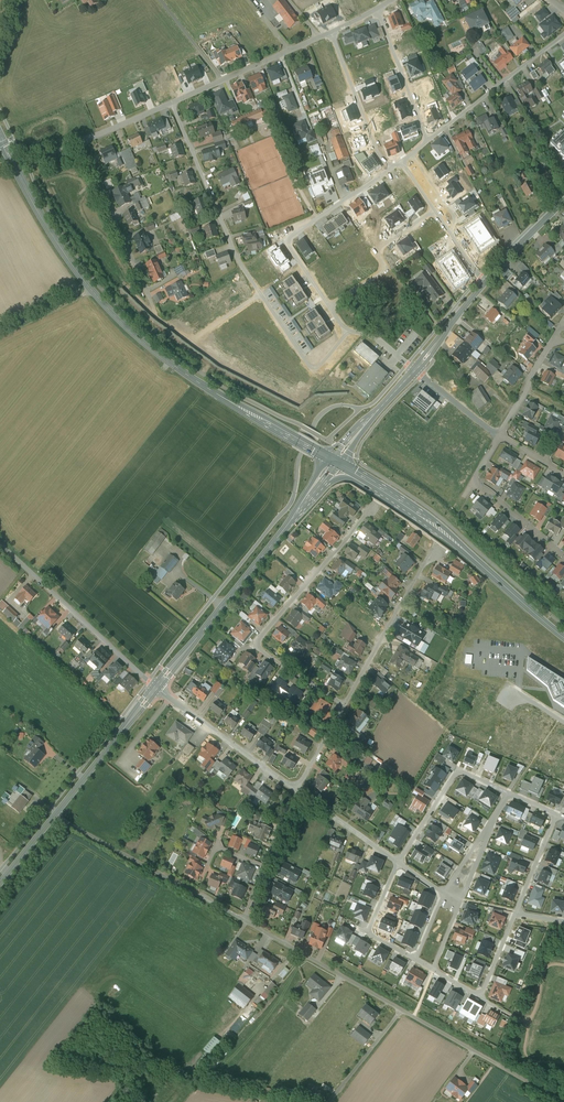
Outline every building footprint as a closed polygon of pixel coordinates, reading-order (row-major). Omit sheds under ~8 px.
[(283,0),(274,8),(279,15),(284,21),(290,29),(300,21),(283,0)] [(422,0),(418,2),(417,2),(415,3),(415,4),(410,6),(415,15),(417,14),(426,8),(425,6),(422,0)] [(458,1),(462,9),(467,7),(464,0),(461,0),(460,0),(458,1)] [(431,2),(428,4),(428,5),(426,5),(425,6),(426,8),(417,14),(419,18),(419,20),(421,21),(423,20),(423,19),(428,16),(432,17),(435,23),(436,23),(435,24),(436,25),(438,26),(438,25),(439,25),(440,24),(443,22),(443,21),(439,12),(438,13),(434,6),(435,6),(435,5),(433,1),(431,2)] [(330,6),(323,10),(329,22),(336,18),(330,6)] [(515,7),(507,14),(506,12),(505,12),(512,20),(520,14),(520,13),(520,14),(515,8),(517,7),(515,8),(515,7)] [(544,9),(535,16),(540,22),(549,15),(544,9)] [(317,14),(323,25),(329,22),(323,10),(317,14)] [(482,11),(465,20),(472,32),(484,26),(486,31),(490,29),(482,11)] [(279,15),(270,22),(275,28),(284,21),(279,15)] [(399,15),(388,19),(393,31),(403,27),(399,15)] [(553,16),(541,26),(548,36),(561,27),(553,16)] [(375,25),(344,37),(347,43),(356,40),(357,44),(379,36),(380,39),(384,37),(380,28),(376,30),(375,25)] [(506,43),(514,38),(508,29),(500,34),(506,43)] [(523,39),(510,49),(517,57),(529,47),(523,39)] [(510,50),(504,41),(499,45),(501,48),(499,50),(503,55),(498,59),(495,61),(494,63),(501,71),(507,67),(506,65),(513,59),(507,52),(510,50)] [(231,62),(234,60),(238,59),(238,58),(241,57),(238,50),(237,47),(227,52),(231,62)] [(238,50),(241,57),(246,54),(242,48),(238,50)] [(221,66),(231,62),(227,52),(226,52),(221,54),(219,51),(213,53),(216,59),(218,58),(221,66)] [(221,66),(218,58),(216,59),(211,61),(216,68),(221,66)] [(479,66),(473,58),(469,62),(472,67),(473,66),(475,69),(479,66)] [(418,60),(406,64),(411,79),(423,75),(418,60)] [(547,61),(538,67),(544,75),(546,73),(549,77),(553,74),(550,70),(553,68),(547,61)] [(472,67),(462,75),(470,85),(477,79),(474,75),(478,73),(475,69),(473,66),(472,67)] [(197,67),(190,71),(195,82),(202,79),(197,67)] [(280,71),(278,67),(268,71),(272,82),(282,78),(283,78),(280,71)] [(308,67),(295,72),(300,84),(313,78),(308,67)] [(189,85),(195,82),(190,71),(183,73),(189,85)] [(534,71),(530,73),(534,80),(538,77),(534,71)] [(254,90),(264,85),(260,75),(249,79),(254,90)] [(452,76),(443,82),(452,94),(454,93),(455,94),(456,93),(457,94),(460,91),(454,83),(456,82),(452,76)] [(477,79),(470,85),(475,91),(486,83),(481,76),(477,79)] [(320,77),(313,80),(316,87),(323,84),(320,77)] [(396,77),(387,80),(392,93),(401,90),(396,77)] [(364,82),(366,88),(359,91),(363,102),(380,95),(374,79),(364,82)] [(533,91),(527,82),(517,88),(522,97),(527,95),(533,91)] [(241,83),(230,88),(237,103),(245,100),(245,102),(252,99),(249,91),(245,93),(241,83)] [(130,95),(135,108),(145,104),(142,95),(146,93),(143,84),(135,87),(137,92),(130,95)] [(538,88),(533,91),(539,100),(544,98),(538,88)] [(222,91),(211,96),(215,103),(218,102),(220,106),(218,107),(221,114),(226,111),(225,110),(230,108),(227,102),(222,91)] [(455,94),(447,101),(453,109),(462,101),(457,94),(456,93),(455,94)] [(297,109),(292,94),(282,97),(287,112),(297,109)] [(527,95),(522,97),(522,99),(526,107),(527,107),(525,104),(528,102),(530,102),(532,107),(534,107),(536,106),(536,105),(538,104),(534,98),(529,98),(527,95)] [(120,110),(114,96),(106,100),(107,102),(110,101),(115,113),(120,110)] [(513,102),(511,98),(502,103),(507,113),(516,108),(513,102)] [(233,99),(227,102),(230,108),(232,113),(238,110),(233,99)] [(518,99),(513,102),(516,108),(518,112),(523,109),(518,99)] [(97,107),(104,122),(117,116),(115,113),(110,101),(107,102),(97,107)] [(200,102),(193,105),(193,107),(189,108),(193,117),(204,113),(200,102)] [(427,107),(429,113),(435,111),(438,110),(436,103),(427,107)] [(408,107),(399,110),(403,121),(412,118),(408,107)] [(238,121),(232,124),(234,129),(235,128),(236,132),(244,129),(243,125),(263,116),(265,120),(271,117),(272,118),(276,116),(273,108),(262,112),(261,110),(238,120),(238,121)] [(213,110),(207,112),(209,119),(215,118),(213,110)] [(429,113),(425,115),(429,124),(439,120),(435,111),(429,113)] [(492,119),(488,121),(486,115),(477,119),(480,126),(484,124),(489,134),(499,129),(495,121),(494,122),(492,119)] [(161,119),(156,121),(157,121),(148,125),(149,128),(152,134),(156,132),(160,131),(165,129),(162,122),(161,119)] [(171,129),(167,119),(162,122),(165,129),(166,131),(171,129)] [(307,132),(303,123),(295,126),(297,130),(294,131),(298,141),(304,138),(307,145),(316,141),(311,131),(307,132)] [(211,124),(197,129),(201,138),(212,134),(213,134),(215,133),(211,124)] [(414,125),(400,129),(403,139),(418,134),(414,125)] [(559,132),(561,132),(557,125),(546,131),(551,139),(553,143),(549,145),(555,155),(563,150),(563,140),(559,132)] [(149,128),(145,130),(148,138),(152,136),(153,136),(152,134),(149,128)] [(472,139),(468,131),(460,135),(464,143),(466,142),(471,151),(469,151),(475,162),(478,161),(474,153),(476,152),(474,148),(476,147),(472,139)] [(223,136),(214,139),(213,134),(212,134),(215,143),(224,141),(223,136)] [(385,147),(389,157),(399,153),(396,144),(400,142),(397,134),(392,136),(395,143),(385,147)] [(139,135),(128,140),(132,148),(143,143),(139,135)] [(460,135),(452,139),(461,155),(463,160),(470,156),(463,143),(464,143),(460,135)] [(349,157),(342,136),(331,140),(339,161),(349,157)] [(449,149),(440,139),(430,147),(439,157),(449,149)] [(216,148),(202,152),(205,162),(211,160),(211,162),(216,161),(215,159),(221,157),(219,151),(226,149),(224,141),(215,144),(216,148)] [(180,145),(171,148),(175,159),(184,156),(180,145)] [(318,145),(310,148),(314,159),(322,157),(318,145)] [(112,147),(101,152),(105,160),(116,155),(112,147)] [(130,149),(121,153),(129,171),(138,167),(130,149)] [(350,160),(342,163),(345,170),(348,168),(348,169),(352,167),(350,160)] [(545,175),(539,164),(534,167),(545,187),(555,182),(550,172),(545,175)] [(443,165),(433,172),(440,182),(450,175),(443,165)] [(345,170),(336,173),(341,186),(353,181),(348,169),(348,168),(345,170)] [(233,169),(218,176),(223,185),(223,184),(231,180),(234,187),(233,187),(233,188),(240,184),(237,178),(233,169)] [(320,173),(312,176),(314,181),(312,182),(313,187),(311,188),(313,193),(310,194),(312,199),(316,197),(315,197),(324,194),(321,185),(326,183),(328,182),(327,180),(325,174),(326,174),(324,169),(319,171),(320,173)] [(527,178),(522,169),(518,171),(523,181),(527,178)] [(192,172),(182,175),(186,187),(196,184),(192,172)] [(135,178),(132,180),(132,179),(127,182),(129,185),(130,185),(131,189),(134,188),(134,187),(138,185),(142,184),(141,180),(140,179),(137,181),(135,178)] [(332,178),(327,180),(328,182),(326,183),(328,188),(334,185),(332,178)] [(111,179),(104,182),(107,190),(114,187),(111,179)] [(529,183),(528,182),(524,184),(525,186),(522,187),(527,197),(535,193),(530,183),(529,183)] [(129,185),(113,192),(116,197),(114,197),(117,203),(118,203),(121,208),(131,203),(127,194),(133,192),(131,189),(130,185),(129,185)] [(382,187),(369,196),(376,206),(389,198),(382,187)] [(138,193),(135,194),(137,197),(133,199),(135,205),(142,202),(138,193)] [(248,193),(242,196),(245,201),(251,199),(248,193)] [(203,198),(194,202),(199,216),(209,213),(203,198)] [(405,214),(408,219),(424,209),(416,198),(408,203),(412,210),(405,214)] [(359,199),(349,206),(357,219),(368,212),(359,199)] [(454,203),(463,217),(477,208),(470,199),(462,204),(459,199),(454,203)] [(142,202),(136,205),(139,212),(145,209),(142,202)] [(244,209),(232,212),(234,222),(246,219),(244,209)] [(133,210),(124,215),(129,226),(130,225),(131,226),(134,224),(135,226),(139,224),(133,210)] [(505,211),(494,217),(500,229),(511,223),(505,211)] [(180,212),(170,217),(172,222),(182,217),(180,212)] [(348,225),(342,215),(332,222),(338,231),(348,225)] [(338,231),(332,222),(322,228),(329,238),(338,231)] [(153,224),(146,227),(148,232),(155,229),(153,224)] [(215,226),(204,228),(204,229),(205,228),(207,235),(206,235),(207,240),(218,237),(215,226)] [(556,234),(563,242),(563,226),(556,234)] [(262,227),(256,229),(258,237),(265,236),(262,227)] [(251,235),(243,236),(245,246),(248,245),(257,244),(256,241),(255,232),(251,233),(251,235)] [(143,234),(135,238),(138,244),(137,245),(141,254),(150,250),(143,234)] [(261,240),(256,241),(257,244),(248,245),(249,252),(260,250),(262,248),(261,240)] [(296,245),(306,259),(313,254),(304,240),(296,245)] [(396,247),(403,258),(414,250),(406,240),(396,247)] [(557,244),(551,250),(555,253),(554,254),(556,255),(562,249),(557,244)] [(160,245),(154,248),(157,255),(158,254),(164,252),(160,245)] [(267,250),(283,273),(291,268),(288,264),(291,262),(280,246),(277,248),(275,245),(267,250)] [(546,245),(536,255),(542,262),(548,256),(550,258),(554,254),(555,253),(551,250),(546,245)] [(214,250),(205,253),(208,259),(216,256),(214,250)] [(227,253),(216,257),(220,267),(231,262),(227,253)] [(156,261),(147,265),(151,273),(149,274),(151,277),(152,276),(153,279),(154,278),(156,281),(157,281),(158,281),(161,280),(161,279),(164,278),(156,261)] [(181,266),(174,270),(178,276),(185,272),(181,266)] [(427,272),(410,284),(416,293),(424,287),(434,302),(444,295),(427,272)] [(530,279),(523,272),(516,281),(523,287),(530,279)] [(308,301),(293,278),(282,285),(287,293),(284,295),(289,304),(293,301),(298,308),(308,301)] [(181,282),(172,286),(172,287),(166,290),(169,298),(176,295),(178,301),(188,297),(181,282)] [(521,295),(514,289),(515,290),(512,294),(516,297),(518,298),(521,295)] [(512,294),(508,290),(498,302),(505,308),(509,303),(510,304),(516,297),(512,294)] [(557,298),(551,292),(548,295),(550,297),(551,297),(554,301),(557,298)] [(554,301),(551,297),(550,297),(546,301),(549,304),(543,310),(551,318),(562,308),(554,301)] [(492,309),(485,318),(492,323),(498,315),(492,309)] [(316,335),(320,341),(330,335),(315,313),(305,319),(309,326),(306,329),(312,337),(316,335)] [(507,315),(502,321),(508,325),(513,319),(507,315)] [(482,341),(472,333),(465,342),(472,349),(473,349),(475,351),(482,341)] [(537,339),(529,333),(524,339),(528,342),(532,345),(537,339)] [(472,349),(465,342),(453,356),(462,363),(462,362),(463,363),(465,363),(466,361),(466,359),(465,358),(467,356),(469,358),(471,356),(473,353),(470,351),(472,349)] [(528,342),(519,354),(527,361),(537,349),(532,345),(528,342)] [(371,367),(375,363),(379,358),(362,343),(354,352),(371,367)] [(554,353),(549,363),(558,368),(560,369),(562,366),(563,362),(563,359),(554,353)] [(488,372),(480,364),(481,364),(478,361),(471,370),(474,373),(485,383),(491,376),(488,372)] [(499,368),(491,361),(486,368),(491,372),(490,374),(493,376),(497,371),(499,368)] [(362,378),(365,381),(359,389),(360,389),(363,392),(369,397),(381,383),(385,379),(378,373),(381,369),(375,363),(371,367),(362,378)] [(510,370),(508,372),(504,377),(503,378),(504,380),(512,386),(522,374),(513,366),(510,369),(510,370)] [(381,369),(378,373),(385,379),(388,375),(381,369)] [(497,371),(493,376),(492,377),(499,386),(504,380),(503,378),(504,377),(497,371)] [(557,371),(555,375),(563,380),(563,375),(557,371)] [(555,376),(547,372),(542,382),(550,386),(555,376)] [(365,381),(362,378),(356,386),(359,389),(365,381)] [(481,387),(469,395),(478,410),(490,402),(481,387)] [(411,403),(425,415),(435,403),(421,391),(411,403)] [(531,404),(529,403),(523,416),(531,421),(538,408),(537,407),(531,404)] [(551,416),(545,428),(554,433),(559,424),(561,421),(558,419),(551,416)] [(538,429),(530,424),(527,429),(530,431),(536,434),(538,429)] [(536,434),(530,431),(525,440),(535,445),(540,436),(536,434)] [(561,446),(556,455),(563,460),(563,448),(561,446)] [(517,457),(505,449),(500,457),(512,464),(516,458),(517,457)] [(516,458),(512,464),(511,467),(516,470),(521,462),(516,458)] [(539,469),(527,462),(521,472),(533,479),(539,469)] [(499,473),(492,469),(490,472),(487,476),(488,476),(486,480),(495,485),(500,477),(500,475),(501,474),(499,473)] [(510,474),(502,469),(499,473),(501,474),(500,475),(500,477),(506,480),(510,474)] [(521,473),(516,470),(512,478),(517,480),(521,473)] [(546,479),(542,486),(543,487),(549,490),(555,479),(553,478),(553,479),(548,476),(546,479)] [(542,477),(537,485),(542,488),(543,487),(542,486),(546,479),(542,477)] [(512,478),(508,485),(512,487),(514,483),(516,480),(517,481),(517,480),(512,478)] [(557,480),(555,479),(549,490),(555,493),(556,494),(560,487),(562,484),(557,481),(557,480)] [(514,483),(512,487),(507,496),(516,501),(524,489),(514,483)] [(563,489),(560,487),(556,494),(555,493),(554,495),(559,498),(562,493),(563,489)] [(481,498),(472,508),(478,512),(486,502),(481,498)] [(351,505),(345,500),(340,506),(343,508),(349,513),(353,516),(358,510),(351,504),(351,505)] [(492,507),(486,502),(478,512),(483,517),(492,507)] [(545,508),(537,504),(531,515),(535,518),(534,518),(539,521),(543,515),(546,509),(545,508)] [(546,509),(543,515),(547,518),(552,509),(546,506),(545,508),(546,509)] [(339,514),(336,512),(331,519),(332,520),(332,521),(334,523),(335,523),(342,528),(347,521),(345,519),(339,514)] [(499,517),(498,516),(494,521),(495,522),(492,525),(498,530),(507,520),(501,514),(499,517)] [(560,524),(551,519),(546,528),(546,529),(550,531),(549,531),(553,533),(557,535),(561,528),(563,526),(560,524)] [(332,526),(326,521),(321,528),(327,532),(329,529),(332,526)] [(374,529),(367,524),(361,532),(364,535),(364,536),(367,538),(366,539),(373,531),(374,529)] [(520,530),(513,524),(505,534),(510,538),(511,540),(515,536),(520,530)] [(334,533),(329,529),(327,532),(328,533),(323,539),(332,545),(339,537),(336,535),(336,534),(334,533)] [(388,535),(380,529),(377,533),(385,539),(388,535)] [(373,531),(366,539),(368,541),(370,541),(375,545),(381,537),(373,531)] [(158,532),(145,550),(152,555),(165,537),(158,532)] [(400,533),(395,540),(399,543),(404,536),(400,533)] [(413,533),(406,543),(413,548),(420,539),(413,533)] [(531,540),(525,534),(522,538),(518,542),(516,544),(526,552),(534,543),(531,540)] [(366,542),(358,536),(356,539),(364,545),(366,542)] [(517,538),(515,536),(511,540),(510,538),(507,542),(511,546),(515,540),(517,538)] [(319,543),(313,538),(310,542),(309,542),(306,546),(304,549),(309,554),(309,553),(315,558),(321,551),(322,552),(325,548),(319,543)] [(543,550),(537,545),(536,545),(534,543),(526,552),(535,560),(537,558),(539,560),(540,559),(543,555),(541,553),(543,550)] [(359,550),(352,545),(345,553),(348,555),(347,556),(351,559),(352,558),(354,560),(359,554),(361,551),(359,550)] [(370,551),(362,545),(359,550),(361,551),(359,554),(365,558),(370,551)] [(410,551),(402,546),(400,549),(407,555),(410,551)] [(178,561),(170,555),(161,567),(168,572),(169,573),(178,561)] [(543,561),(541,564),(542,565),(548,569),(555,561),(552,559),(553,559),(550,557),(548,555),(543,561)] [(406,556),(400,562),(399,561),(395,565),(404,573),(413,563),(406,556)] [(339,560),(332,569),(341,576),(341,574),(342,574),(344,572),(344,571),(346,569),(347,566),(345,565),(339,560)] [(356,567),(348,561),(345,565),(347,566),(346,569),(351,573),(356,567)] [(464,565),(456,561),(453,564),(462,569),(464,565)] [(462,569),(453,564),(450,570),(458,575),(462,569)] [(553,574),(560,579),(563,574),(563,569),(560,565),(553,574)] [(168,572),(161,567),(154,576),(161,581),(168,572)] [(394,572),(388,567),(384,571),(390,576),(394,572)] [(450,574),(438,567),(432,576),(445,583),(450,574)] [(296,576),(288,569),(284,573),(288,577),(292,580),(296,576)] [(480,583),(476,576),(470,580),(475,587),(480,583)] [(288,577),(280,586),(287,592),(289,589),(290,590),(293,586),(295,583),(292,580),(288,577)] [(392,577),(388,582),(386,580),(379,588),(392,599),(393,597),(395,595),(394,594),(397,591),(395,589),(400,584),(397,581),(392,577)] [(334,586),(324,579),(322,582),(322,581),(320,585),(317,589),(330,598),(337,589),(334,586)] [(337,582),(334,586),(337,589),(339,590),(342,586),(337,582)] [(175,583),(168,593),(177,600),(184,590),(175,583)] [(279,591),(271,585),(268,589),(269,590),(276,595),(279,591)] [(429,588),(426,587),(421,595),(421,596),(429,600),(430,598),(435,600),(436,600),(436,601),(440,594),(442,591),(439,590),(431,585),(429,588)] [(36,595),(27,586),(20,593),(16,598),(21,604),(26,598),(30,602),(36,595)] [(450,590),(442,586),(439,590),(442,591),(440,594),(446,597),(450,590)] [(380,593),(374,588),(371,591),(377,596),(380,593)] [(269,590),(263,598),(271,605),(272,604),(274,606),(280,600),(275,596),(276,595),(269,590)] [(245,592),(242,597),(247,600),(250,595),(245,592)] [(316,601),(309,595),(302,603),(310,610),(316,603),(317,602),(316,601)] [(327,604),(320,597),(316,601),(317,602),(316,603),(322,609),(327,604)] [(379,598),(369,609),(373,613),(375,611),(377,613),(381,617),(385,613),(384,612),(387,610),(384,608),(387,605),(379,598)] [(3,612),(9,607),(2,601),(0,603),(0,609),(3,612)] [(19,616),(9,607),(3,612),(14,622),(19,616)] [(257,607),(249,617),(259,625),(268,615),(257,607)] [(40,617),(39,618),(40,620),(41,621),(41,623),(42,624),(43,625),(54,613),(48,608),(40,617)] [(248,616),(242,612),(241,612),(238,610),(236,613),(245,620),(248,616)] [(301,615),(294,611),(287,621),(295,627),(302,618),(303,617),(301,615)] [(311,617),(304,611),(301,615),(303,617),(302,618),(308,622),(311,617)] [(54,613),(43,625),(44,625),(45,626),(47,626),(48,627),(50,628),(51,627),(59,618),(54,613)] [(381,617),(377,613),(373,617),(378,622),(382,618),(381,617)] [(38,615),(31,621),(35,625),(40,620),(39,618),(40,617),(38,615)] [(31,621),(27,618),(22,624),(19,627),(23,631),(31,621)] [(254,632),(241,622),(231,634),(236,639),(243,644),(244,645),(254,632)] [(405,622),(397,635),(418,647),(425,634),(405,622)] [(356,630),(348,623),(341,636),(346,639),(351,631),(353,633),(356,630)] [(66,624),(59,631),(69,641),(76,633),(66,624)] [(48,627),(43,633),(48,636),(54,630),(51,627),(50,628),(48,627)] [(281,627),(273,636),(276,638),(276,639),(279,641),(280,641),(282,643),(288,636),(290,634),(288,633),(281,627)] [(296,632),(290,628),(288,631),(289,632),(288,633),(290,634),(288,636),(291,638),(296,632)] [(353,633),(351,631),(346,639),(346,640),(351,643),(356,634),(353,633)] [(435,660),(444,643),(430,635),(421,652),(435,660)] [(299,638),(296,641),(295,641),(293,644),(293,645),(292,646),(300,652),(303,649),(305,649),(308,645),(307,644),(299,638)] [(91,648),(82,639),(75,646),(84,655),(91,648)] [(243,644),(236,639),(234,642),(240,647),(243,644)] [(366,645),(357,640),(355,645),(351,643),(347,649),(351,651),(350,653),(353,654),(354,652),(360,656),(366,645)] [(314,645),(309,641),(307,644),(308,645),(305,649),(309,652),(314,645)] [(66,642),(60,648),(64,651),(69,645),(66,642)] [(224,642),(214,655),(225,664),(229,659),(230,660),(232,657),(231,656),(235,651),(224,642)] [(408,651),(400,647),(391,663),(399,667),(401,664),(408,652),(408,651)] [(96,653),(97,654),(94,656),(90,660),(90,661),(98,667),(100,669),(101,670),(107,662),(111,658),(100,648),(96,653)] [(344,653),(336,648),(334,652),(342,656),(344,653)] [(423,661),(408,652),(401,664),(403,665),(405,662),(418,669),(423,661)] [(255,659),(246,653),(245,655),(244,655),(242,658),(242,659),(240,662),(246,667),(244,668),(247,670),(248,668),(252,663),(255,659)] [(81,658),(78,655),(74,660),(80,666),(84,661),(81,658)] [(355,663),(344,657),(338,667),(350,674),(355,663)] [(528,658),(527,671),(547,688),(553,701),(563,708),(563,681),(563,680),(528,658)] [(80,666),(74,660),(68,666),(74,672),(80,666)] [(228,662),(224,667),(228,670),(232,665),(228,662)] [(273,668),(265,662),(260,669),(256,674),(257,674),(264,680),(267,675),(268,676),(271,672),(270,672),(273,668)] [(117,663),(112,668),(112,669),(110,670),(108,672),(105,675),(111,680),(115,675),(117,673),(122,668),(117,663)] [(256,666),(252,663),(248,668),(247,670),(251,673),(256,666)] [(332,669),(324,663),(321,667),(329,673),(330,673),(332,669)] [(260,669),(256,666),(251,673),(250,674),(255,677),(257,674),(256,674),(260,669)] [(98,667),(91,675),(96,679),(98,677),(100,674),(98,672),(100,669),(98,667)] [(385,678),(378,673),(375,677),(377,678),(381,682),(382,680),(385,678)] [(123,680),(119,684),(120,684),(129,692),(138,682),(128,674),(123,680)] [(343,680),(334,674),(331,679),(333,680),(329,686),(338,691),(340,687),(340,686),(343,680)] [(119,677),(113,683),(117,687),(120,684),(119,684),(123,680),(119,677)] [(382,680),(381,682),(377,678),(372,684),(385,694),(391,687),(382,680)] [(193,680),(185,691),(192,696),(194,694),(200,686),(193,680)] [(278,680),(272,688),(280,693),(285,686),(278,680)] [(217,683),(211,691),(216,694),(220,689),(221,686),(217,683)] [(203,688),(200,686),(194,694),(200,698),(199,698),(203,701),(210,693),(208,692),(203,688)] [(293,688),(286,698),(294,703),(300,693),(293,688)] [(216,694),(215,695),(218,698),(223,691),(220,689),(216,694)] [(324,703),(318,700),(315,706),(319,709),(318,711),(323,715),(321,718),(327,721),(331,715),(327,712),(326,711),(329,706),(323,703),(324,703)] [(220,704),(216,701),(211,709),(220,716),(226,708),(225,707),(227,705),(222,701),(220,704)] [(247,710),(242,717),(245,719),(250,713),(247,710)] [(358,710),(349,722),(358,729),(367,717),(358,710)] [(230,714),(225,722),(234,728),(240,721),(234,717),(235,715),(232,712),(231,714),(230,714)] [(261,723),(263,725),(266,727),(269,729),(272,725),(269,723),(264,720),(261,723)] [(184,728),(176,723),(177,723),(176,722),(167,735),(173,739),(177,734),(180,736),(179,737),(186,742),(192,734),(184,728)] [(263,725),(258,732),(261,734),(266,727),(263,725)] [(257,733),(247,726),(241,734),(245,737),(251,741),(258,732),(258,731),(257,733)] [(266,727),(261,734),(264,736),(269,729),(266,727)] [(302,730),(296,727),(292,733),(299,737),(299,736),(298,736),(302,730)] [(318,733),(311,728),(307,734),(314,739),(318,733)] [(368,739),(356,730),(354,733),(365,742),(368,739)] [(306,740),(299,736),(299,737),(294,746),(302,750),(301,751),(305,754),(311,745),(305,742),(306,740)] [(44,743),(36,737),(27,748),(31,751),(35,747),(38,750),(44,743)] [(273,745),(263,737),(257,745),(267,752),(270,749),(273,745)] [(149,740),(147,743),(146,743),(141,750),(142,750),(139,753),(145,758),(143,760),(146,763),(149,760),(149,761),(159,748),(149,740)] [(188,743),(182,752),(189,757),(195,748),(188,743)] [(212,747),(208,744),(206,748),(204,748),(202,750),(202,752),(200,755),(206,761),(209,763),(211,760),(214,756),(215,756),(218,751),(213,747),(212,747)] [(288,750),(280,745),(278,750),(285,754),(288,750)] [(38,750),(35,747),(31,751),(25,759),(34,767),(40,759),(41,759),(44,755),(38,750)] [(457,754),(449,748),(444,757),(452,762),(457,754)] [(265,755),(269,757),(273,751),(270,749),(267,752),(265,755)] [(478,756),(468,752),(463,764),(473,768),(478,756)] [(298,760),(287,754),(282,763),(286,765),(293,769),(298,760)] [(276,758),(273,755),(268,761),(272,764),(276,758)] [(341,760),(334,755),(327,765),(335,771),(341,764),(343,761),(341,760)] [(352,763),(344,757),(341,760),(343,761),(341,764),(347,769),(352,763)] [(485,766),(483,770),(493,774),(499,761),(489,757),(488,760),(485,766)] [(222,764),(218,768),(220,770),(219,771),(228,778),(236,767),(232,764),(233,763),(230,761),(229,762),(225,759),(222,764)] [(143,760),(137,767),(142,771),(147,764),(146,763),(143,760)] [(209,763),(206,761),(202,766),(209,771),(211,768),(215,763),(211,760),(209,763)] [(215,763),(211,768),(218,773),(219,771),(220,770),(218,768),(222,764),(217,760),(215,763)] [(147,764),(142,771),(145,773),(151,766),(147,764)] [(441,772),(446,775),(450,769),(442,764),(440,767),(443,769),(441,772)] [(508,766),(503,778),(512,782),(516,773),(517,770),(515,769),(508,766)] [(431,771),(428,775),(441,783),(446,775),(441,772),(435,768),(432,772),(431,771)] [(247,774),(242,770),(235,780),(245,787),(247,784),(252,778),(247,774)] [(330,776),(323,770),(321,773),(321,774),(320,776),(326,780),(330,776)] [(427,781),(424,785),(430,789),(435,792),(441,783),(428,775),(425,780),(427,781)] [(320,776),(312,785),(322,792),(329,783),(326,780),(320,776)] [(537,795),(537,796),(541,788),(544,782),(534,778),(531,784),(528,792),(537,795)] [(475,786),(464,779),(457,791),(469,798),(469,796),(474,798),(479,790),(475,787),(475,786)] [(536,796),(537,795),(528,792),(531,784),(523,781),(522,783),(524,784),(522,790),(536,796)] [(379,783),(364,791),(368,799),(380,793),(379,790),(382,789),(379,783)] [(247,784),(245,787),(241,791),(247,795),(248,794),(253,787),(247,784)] [(11,807),(25,790),(19,785),(10,796),(6,801),(5,802),(11,807)] [(253,787),(248,794),(254,799),(257,795),(256,795),(259,791),(253,787)] [(259,791),(256,795),(257,795),(267,803),(270,798),(272,794),(262,787),(259,791)] [(418,795),(422,798),(425,793),(423,792),(417,788),(414,792),(413,793),(418,796),(418,795)] [(436,792),(435,792),(430,789),(428,791),(429,791),(427,794),(432,798),(436,792)] [(485,792),(480,789),(475,798),(480,801),(480,802),(493,809),(500,797),(487,790),(485,792)] [(25,790),(11,807),(19,813),(33,796),(25,790)] [(552,792),(551,791),(547,800),(550,802),(550,803),(554,805),(555,804),(558,805),(559,803),(562,796),(561,796),(552,792)] [(2,798),(6,801),(10,796),(6,792),(2,798)] [(418,796),(412,805),(423,812),(429,802),(422,798),(418,795),(418,796)] [(362,797),(353,811),(367,821),(376,807),(362,797)] [(458,802),(450,797),(439,814),(449,821),(451,818),(456,821),(462,811),(455,807),(458,802)] [(391,810),(395,806),(389,800),(385,804),(391,810)] [(525,809),(511,803),(506,814),(516,818),(514,821),(518,822),(525,809)] [(530,822),(533,815),(528,813),(524,822),(530,824),(531,822),(530,822)] [(533,815),(530,822),(531,822),(535,824),(540,827),(541,827),(545,818),(534,813),(533,815)] [(230,819),(225,815),(223,819),(224,819),(221,825),(226,828),(230,819)] [(223,819),(216,816),(208,819),(204,817),(202,822),(206,824),(208,828),(212,829),(220,826),(221,825),(224,819),(223,819)] [(479,822),(470,816),(463,827),(472,832),(479,822)] [(403,828),(407,822),(399,817),(393,825),(396,827),(398,825),(403,828)] [(271,822),(265,819),(263,825),(269,827),(271,822)] [(271,830),(252,822),(249,829),(254,831),(255,831),(256,834),(257,834),(255,838),(265,843),(267,838),(268,838),(269,834),(271,830)] [(434,824),(426,837),(437,844),(447,827),(440,822),(437,826),(434,824)] [(394,845),(399,849),(408,834),(404,831),(405,829),(403,828),(398,825),(396,827),(390,837),(396,841),(394,845)] [(500,830),(509,834),(511,829),(502,825),(499,830),(500,830)] [(330,828),(326,837),(331,838),(333,835),(335,830),(330,828)] [(500,830),(496,840),(506,844),(508,839),(510,840),(512,835),(509,834),(500,830)] [(559,837),(562,833),(555,830),(551,839),(558,842),(560,838),(559,837)] [(207,837),(201,832),(198,837),(201,838),(205,840),(207,837)] [(333,835),(331,838),(329,845),(332,846),(339,848),(340,849),(341,845),(344,840),(333,835)] [(537,840),(525,835),(521,846),(533,851),(537,840)] [(248,839),(241,836),(239,839),(242,840),(241,844),(245,845),(248,839)] [(239,839),(233,837),(229,846),(238,850),(241,844),(242,840),(239,839)] [(205,840),(201,838),(197,845),(208,851),(209,849),(208,849),(211,844),(205,840)] [(464,846),(454,839),(449,847),(459,854),(464,846)] [(259,848),(250,844),(248,847),(246,853),(255,857),(259,848)] [(208,851),(197,845),(193,852),(197,854),(203,858),(206,853),(207,853),(208,851)] [(419,846),(413,857),(424,864),(426,862),(428,864),(436,852),(427,846),(425,850),(419,846)] [(361,853),(350,849),(346,858),(351,861),(351,860),(357,863),(361,853)] [(560,854),(550,850),(546,861),(555,865),(560,854)] [(500,859),(488,854),(482,869),(493,874),(500,859)] [(235,860),(225,856),(221,865),(230,869),(231,869),(232,866),(235,860)] [(195,858),(193,857),(192,857),(190,862),(192,863),(199,867),(201,862),(201,861),(195,858)] [(372,858),(371,862),(372,862),(371,865),(363,863),(360,871),(366,873),(367,869),(379,874),(383,863),(372,858)] [(450,869),(453,863),(445,858),(442,864),(450,869)] [(519,861),(513,859),(513,860),(510,868),(514,869),(523,873),(527,865),(519,861)] [(199,867),(192,863),(190,868),(189,868),(186,873),(190,875),(189,876),(193,878),(193,877),(197,879),(198,876),(199,876),(201,873),(201,872),(202,869),(199,867)] [(290,866),(284,863),(279,873),(284,876),(290,866)] [(255,869),(243,864),(237,876),(250,881),(255,869)] [(442,864),(436,873),(445,879),(451,869),(450,869),(442,864)] [(236,868),(232,866),(231,869),(230,869),(228,876),(229,876),(232,878),(236,868)] [(290,866),(284,876),(290,879),(295,869),(290,866)] [(548,867),(546,872),(551,874),(551,875),(555,876),(558,871),(548,867)] [(301,872),(295,869),(290,879),(296,882),(301,872)] [(551,875),(551,874),(546,872),(542,870),(537,881),(547,885),(551,875)] [(228,876),(221,873),(219,877),(222,879),(221,881),(226,883),(229,876),(228,876)] [(479,880),(489,883),(491,878),(482,875),(479,880)] [(219,877),(216,876),(214,877),(212,876),(208,884),(218,888),(221,881),(222,879),(219,877)] [(412,882),(399,877),(396,886),(409,891),(412,882)] [(240,881),(232,878),(229,885),(233,887),(232,887),(235,888),(237,885),(238,885),(240,881)] [(363,892),(362,895),(374,900),(378,889),(374,887),(376,881),(367,878),(365,884),(364,883),(360,891),(363,892)] [(478,879),(473,891),(484,896),(489,883),(479,880),(478,879)] [(507,887),(513,889),(516,883),(507,879),(504,886),(507,887)] [(282,886),(276,883),(271,893),(277,896),(282,886)] [(238,885),(237,885),(235,888),(232,895),(242,899),(246,889),(238,885)] [(282,886),(277,896),(282,899),(288,889),(282,886)] [(503,896),(503,898),(512,901),(516,890),(513,889),(507,887),(503,896)] [(543,891),(535,888),(528,903),(540,908),(543,901),(540,899),(543,891)] [(293,892),(288,889),(282,899),(288,902),(293,892)] [(432,897),(421,893),(417,906),(428,910),(432,897)] [(403,902),(390,897),(386,909),(399,913),(403,902)] [(563,903),(553,901),(551,911),(562,913),(562,911),(563,903)] [(286,907),(277,902),(275,907),(278,909),(276,912),(282,915),(286,907)] [(275,907),(267,903),(262,912),(273,918),(276,912),(278,909),(275,907)] [(369,908),(358,904),(356,910),(358,910),(355,917),(364,921),(369,908)] [(422,910),(411,905),(409,909),(415,912),(420,914),(422,910)] [(466,913),(462,924),(473,928),(479,914),(476,912),(477,909),(467,905),(465,912),(466,913)] [(415,912),(413,918),(423,922),(426,916),(420,914),(415,912)] [(495,915),(494,914),(493,916),(489,925),(500,929),(504,919),(495,915)] [(396,924),(382,918),(377,930),(391,936),(396,924)] [(413,918),(410,924),(415,926),(421,928),(423,922),(413,918)] [(404,921),(401,928),(412,933),(415,926),(410,924),(404,921)] [(301,927),(295,924),(292,933),(298,936),(303,938),(306,929),(307,929),(309,924),(303,922),(301,927)] [(314,934),(325,939),(326,936),(328,931),(317,926),(315,932),(314,934)] [(351,933),(339,926),(333,938),(345,944),(351,933)] [(458,931),(454,941),(463,945),(466,938),(472,940),(475,932),(467,929),(465,934),(458,931)] [(529,934),(519,929),(517,933),(516,932),(514,937),(515,937),(514,941),(524,946),(529,934)] [(407,931),(405,937),(415,942),(418,936),(407,931)] [(325,939),(314,934),(310,944),(321,948),(325,939)] [(495,938),(486,934),(483,941),(492,945),(495,938)] [(405,937),(402,944),(413,948),(415,942),(405,937)] [(366,957),(372,946),(360,939),(356,946),(354,950),(366,957)] [(252,951),(236,941),(226,955),(233,959),(237,952),(240,954),(241,954),(247,958),(252,951)] [(483,941),(477,954),(487,958),(489,953),(490,954),(490,953),(489,953),(490,950),(491,950),(492,950),(491,949),(492,945),(483,941)] [(387,953),(376,947),(370,958),(382,964),(387,953)] [(253,952),(248,960),(252,962),(253,961),(257,955),(253,952)] [(279,961),(264,952),(261,956),(258,961),(272,971),(279,961)] [(463,957),(453,953),(448,966),(457,970),(463,957)] [(257,955),(253,961),(257,964),(258,961),(261,956),(258,954),(257,955)] [(519,958),(507,954),(502,968),(514,973),(519,958)] [(400,974),(406,963),(395,957),(389,968),(400,974)] [(468,973),(467,977),(480,981),(487,963),(474,958),(471,966),(468,965),(465,972),(468,973)] [(289,971),(285,968),(279,976),(283,979),(289,971)] [(419,988),(427,976),(423,974),(424,973),(416,968),(415,970),(412,968),(405,980),(419,988)] [(245,972),(239,979),(245,984),(251,977),(245,972)] [(330,988),(314,975),(307,983),(308,984),(309,982),(312,985),(312,986),(315,988),(311,994),(319,1001),(330,988)] [(446,986),(438,981),(430,994),(438,998),(446,986)] [(512,988),(495,981),(488,998),(501,1003),(504,995),(508,997),(512,988)] [(272,983),(260,996),(265,1000),(276,986),(272,983)] [(254,996),(238,984),(229,996),(244,1009),(254,996)] [(463,997),(451,991),(443,1004),(455,1011),(463,997)] [(259,998),(258,997),(254,1002),(258,1006),(263,1000),(259,998)] [(475,1003),(468,999),(459,1014),(467,1018),(475,1003)] [(308,1003),(299,1014),(307,1021),(316,1010),(308,1003)] [(483,1008),(475,1003),(467,1018),(474,1022),(483,1008)] [(378,1015),(366,1005),(358,1015),(363,1019),(364,1018),(371,1024),(370,1025),(371,1025),(378,1015)] [(500,1016),(489,1010),(485,1016),(482,1021),(486,1023),(494,1028),(500,1016)] [(482,1021),(485,1016),(481,1014),(476,1023),(483,1027),(486,1023),(482,1021)] [(371,1036),(359,1027),(352,1036),(364,1045),(371,1036)] [(458,1081),(454,1078),(451,1083),(450,1083),(448,1085),(448,1086),(446,1089),(453,1094),(452,1095),(457,1098),(458,1096),(461,1099),(464,1095),(467,1091),(468,1089),(467,1088),(464,1086),(465,1085),(464,1085),(462,1084),(463,1084),(460,1082),(460,1083),(459,1082),(459,1081),(458,1081)] [(472,1082),(467,1088),(468,1089),(467,1091),(471,1093),(472,1094),(478,1086),(476,1085),(472,1082)] [(274,1091),(261,1088),(260,1094),(273,1097),(274,1091)]
